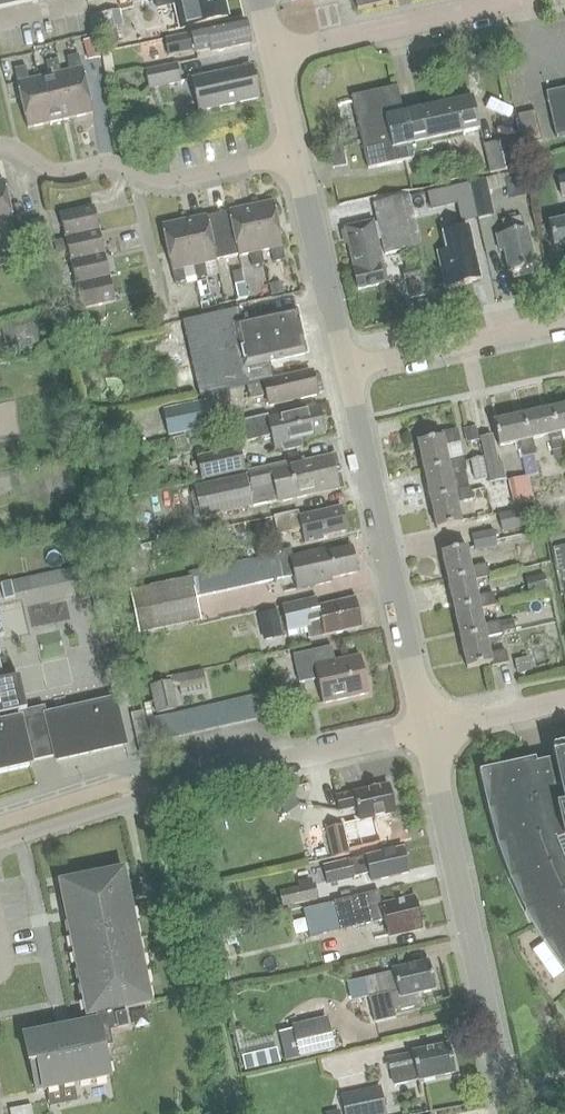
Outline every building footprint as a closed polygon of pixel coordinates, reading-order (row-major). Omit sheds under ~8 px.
[(34,0),(0,0),(0,8),(34,0)] [(227,17),(223,0),(154,0),(157,10),(175,7),(179,28),(227,17)] [(358,9),(397,0),(356,0),(358,9)] [(120,10),(90,17),(94,34),(106,31),(109,45),(127,41),(120,10)] [(246,22),(163,39),(167,55),(194,50),(195,53),(211,50),(211,53),(251,45),(246,22)] [(60,72),(71,118),(91,113),(77,55),(67,57),(70,70),(60,72)] [(48,75),(38,77),(50,123),(71,118),(60,72),(57,59),(47,61),(46,61),(45,61),(48,75)] [(177,64),(145,71),(149,90),(181,83),(177,64)] [(50,123),(38,77),(29,79),(25,66),(12,69),(27,129),(50,123)] [(200,110),(258,98),(252,68),(194,80),(200,110)] [(352,97),(367,169),(413,159),(413,155),(432,151),(431,146),(463,140),(461,133),(479,129),(472,99),(403,114),(397,87),(352,97)] [(546,93),(556,137),(564,135),(564,89),(546,93)] [(525,145),(542,141),(535,111),(518,115),(525,145)] [(505,170),(505,169),(517,166),(515,154),(521,152),(518,138),(499,143),(483,146),(488,166),(489,174),(505,170)] [(493,216),(485,179),(469,183),(477,219),(493,216)] [(1,230),(4,243),(17,240),(3,181),(0,182),(0,230),(1,230)] [(470,193),(455,197),(461,223),(476,219),(470,193)] [(372,203),(384,256),(421,248),(409,195),(372,203)] [(251,206),(261,252),(270,251),(273,263),(285,260),(272,201),(251,206)] [(64,238),(99,231),(94,206),(59,214),(64,238)] [(264,264),(261,252),(251,206),(228,211),(238,256),(248,254),(251,267),(264,264)] [(238,256),(228,211),(205,216),(215,262),(238,256)] [(215,262),(205,216),(182,221),(193,267),(195,280),(209,277),(206,264),(215,262)] [(508,273),(534,268),(526,229),(523,230),(520,218),(502,222),(504,234),(496,236),(499,252),(504,251),(508,273)] [(547,224),(553,247),(564,244),(564,220),(547,224)] [(193,267),(182,221),(163,225),(176,283),(186,280),(184,269),(193,267)] [(386,283),(383,268),(372,222),(343,229),(357,289),(386,283)] [(446,251),(437,253),(445,287),(479,280),(467,228),(442,233),(446,251)] [(70,263),(105,255),(99,231),(64,238),(70,263)] [(33,237),(36,250),(47,248),(44,234),(33,237)] [(53,242),(56,255),(67,252),(64,240),(53,242)] [(105,255),(70,263),(75,287),(110,279),(105,255)] [(110,279),(75,287),(80,309),(115,303),(110,279)] [(247,298),(245,282),(236,284),(238,300),(247,298)] [(268,379),(268,377),(265,363),(307,354),(298,309),(241,322),(238,310),(184,321),(200,394),(268,379)] [(39,330),(36,317),(7,323),(10,336),(39,330)] [(250,399),(269,395),(271,406),(316,396),(311,371),(247,385),(250,399)] [(23,432),(20,400),(0,402),(0,435),(23,432)] [(210,400),(163,410),(169,436),(215,426),(210,400)] [(302,447),(300,439),(325,433),(319,407),(316,408),(315,406),(279,414),(279,417),(269,419),(268,416),(242,422),(241,422),(246,442),(247,442),(271,436),(275,450),(282,448),(283,451),(302,447)] [(551,410),(556,433),(560,433),(564,431),(564,406),(551,410)] [(560,433),(556,433),(551,410),(522,416),(527,440),(531,439),(547,435),(554,463),(564,461),(564,457),(563,448),(564,448),(560,433)] [(527,440),(522,416),(493,422),(499,446),(519,441),(522,457),(535,454),(531,439),(527,440)] [(463,429),(466,443),(478,441),(476,427),(463,429)] [(448,462),(462,459),(459,442),(460,442),(457,429),(442,432),(443,436),(418,441),(424,471),(448,465),(448,462)] [(491,429),(478,431),(489,484),(506,481),(502,461),(498,462),(491,429)] [(240,448),(198,457),(203,479),(245,469),(240,448)] [(249,476),(195,487),(201,517),(253,506),(278,501),(278,502),(337,489),(330,456),(318,459),(318,458),(304,461),(304,459),(249,472),(249,476)] [(471,460),(475,480),(486,478),(482,458),(471,460)] [(424,471),(430,500),(455,494),(454,490),(469,487),(465,471),(466,471),(463,459),(462,459),(448,462),(448,465),(424,471)] [(527,477),(508,482),(514,506),(533,502),(527,477)] [(436,528),(461,523),(458,508),(473,505),(469,487),(454,490),(455,494),(430,500),(436,528)] [(323,536),(346,531),(340,508),(299,518),(297,510),(274,516),(278,535),(302,529),(305,543),(322,539),(323,536)] [(530,508),(498,515),(502,533),(534,525),(530,508)] [(276,540),(272,522),(254,526),(258,544),(276,540)] [(493,529),(471,534),(475,550),(496,545),(493,529)] [(472,576),(473,580),(489,577),(486,565),(470,568),(466,547),(441,552),(447,582),(472,576)] [(194,596),(203,594),(295,575),(298,588),(329,582),(328,578),(355,572),(350,549),(324,554),(323,550),(291,557),(290,551),(264,556),(264,558),(190,574),(191,578),(129,591),(138,635),(200,622),(194,596)] [(64,568),(0,582),(0,598),(26,593),(29,604),(70,595),(64,568)] [(447,582),(453,611),(478,605),(479,609),(495,606),(492,593),(476,596),(473,580),(472,576),(447,582)] [(316,599),(281,607),(287,632),(306,628),(309,639),(325,636),(325,637),(339,634),(339,631),(360,627),(355,599),(318,608),(316,599)] [(485,637),(500,634),(501,634),(498,622),(483,626),(479,609),(478,605),(453,611),(459,640),(485,634),(485,637)] [(267,638),(285,633),(278,609),(260,614),(267,638)] [(514,620),(499,623),(502,634),(516,631),(514,620)] [(485,634),(459,640),(465,669),(490,664),(491,666),(507,663),(504,651),(489,654),(485,637),(485,634)] [(359,656),(333,662),(331,648),(293,656),(298,684),(318,680),(323,703),(368,693),(359,656)] [(27,711),(19,678),(4,682),(0,662),(0,773),(31,766),(30,761),(54,755),(56,761),(126,745),(115,698),(46,714),(45,707),(27,711)] [(172,681),(150,685),(156,714),(177,709),(173,687),(204,680),(202,671),(171,677),(172,681)] [(285,689),(268,693),(274,716),(290,712),(285,689)] [(268,693),(255,696),(260,719),(274,716),(268,693)] [(255,696),(242,699),(247,722),(260,719),(255,696)] [(242,699),(228,702),(233,725),(247,722),(242,699)] [(228,702),(215,705),(220,728),(233,725),(228,702)] [(215,705),(201,708),(207,731),(220,728),(215,705)] [(201,708),(188,711),(193,734),(207,731),(201,708)] [(188,711),(175,714),(180,737),(193,734),(188,711)] [(175,714),(161,717),(166,740),(180,737),(175,714)] [(551,756),(552,760),(536,764),(535,759),(478,772),(486,812),(498,852),(513,890),(532,927),(555,961),(564,974),(564,840),(564,838),(564,753),(551,756)] [(359,822),(395,814),(388,785),(335,796),(339,812),(356,808),(359,822)] [(326,829),(332,859),(349,855),(343,825),(326,829)] [(328,885),(369,875),(371,883),(409,874),(403,849),(323,867),(328,885)] [(123,870),(60,883),(87,1017),(95,1015),(97,1021),(24,1036),(36,1091),(43,1090),(43,1091),(109,1078),(104,1050),(113,1048),(110,1034),(128,1030),(124,1009),(150,1004),(123,870)] [(315,884),(279,892),(282,908),(319,900),(315,884)] [(328,933),(339,930),(340,932),(384,921),(388,937),(421,930),(414,898),(381,907),(377,892),(333,904),(321,907),(328,933)] [(228,967),(222,939),(209,942),(215,970),(228,967)] [(392,973),(375,977),(366,979),(376,1023),(396,1019),(390,993),(396,992),(398,998),(403,997),(404,1001),(416,998),(415,995),(434,990),(428,962),(392,970),(392,973)] [(299,1057),(299,1059),(334,1051),(327,1018),(292,1026),(293,1030),(279,1033),(286,1060),(299,1057)] [(388,1058),(392,1075),(395,1086),(417,1081),(455,1073),(448,1044),(388,1058)] [(277,1048),(246,1057),(249,1067),(280,1059),(277,1048)] [(340,1095),(344,1113),(386,1113),(380,1087),(340,1095)] [(32,1103),(10,1107),(12,1113),(34,1113),(32,1103)]
